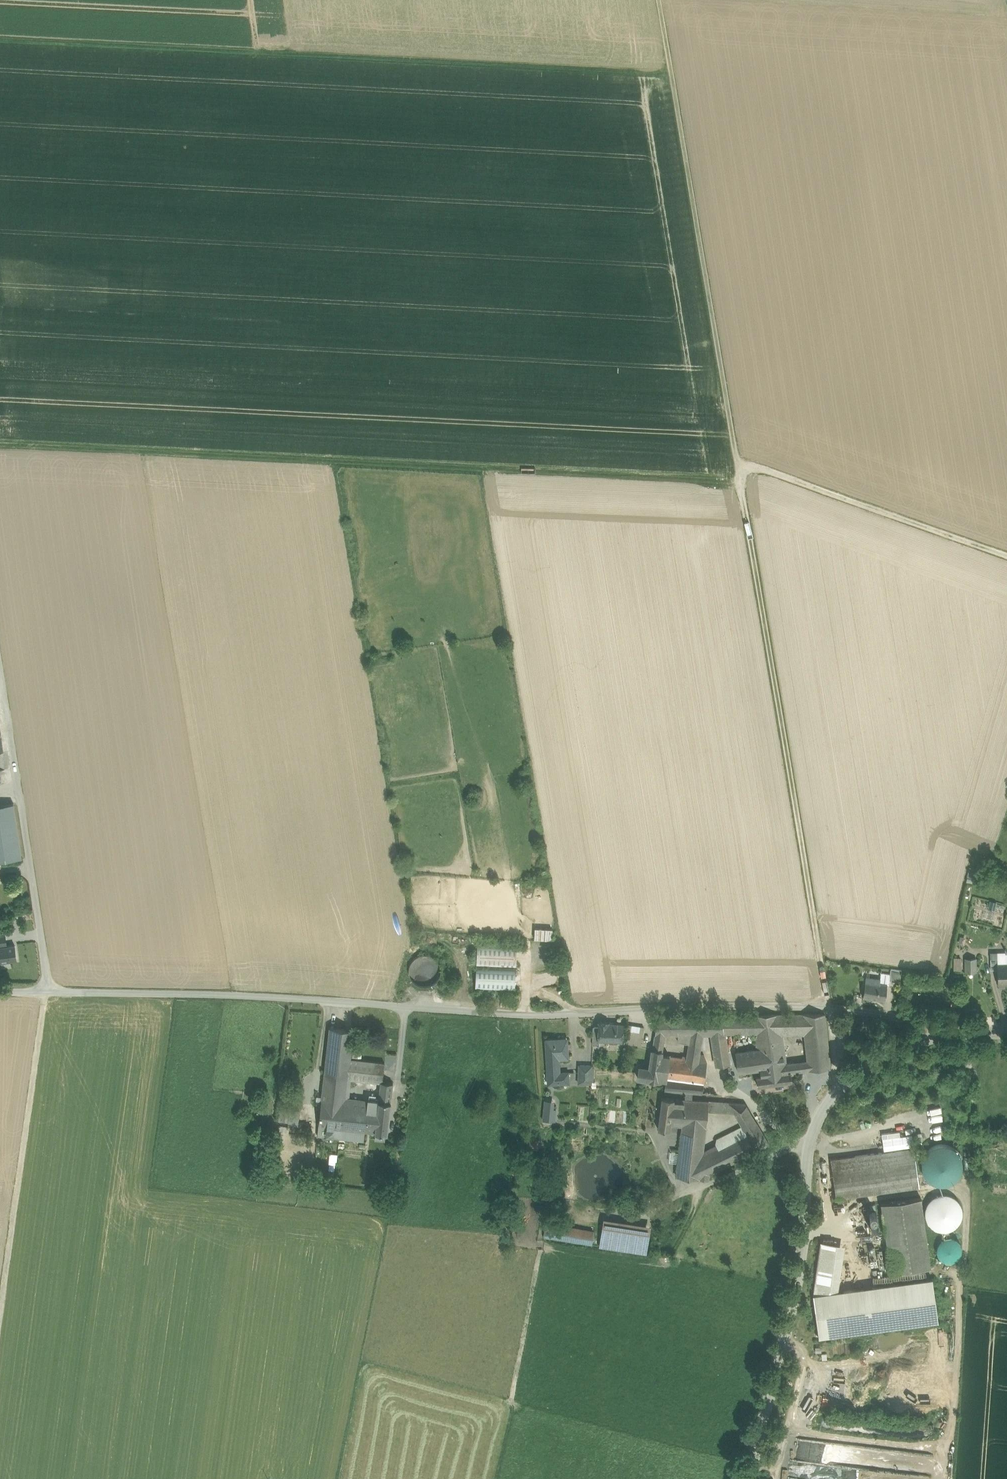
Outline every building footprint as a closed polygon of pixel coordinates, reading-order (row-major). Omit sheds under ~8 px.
[(0,805),(0,861),(22,858),(13,803),(0,805)] [(968,874),(975,876),(977,869),(970,867),(968,874)] [(554,931),(537,929),(537,940),(553,942),(554,931)] [(16,962),(15,944),(7,944),(7,935),(0,935),(0,962),(16,962)] [(516,945),(477,944),(476,966),(516,967),(516,945)] [(1006,963),(1006,949),(1005,949),(1005,952),(998,951),(998,957),(998,963),(1006,963)] [(425,956),(420,957),(417,959),(413,962),(411,966),(410,970),(410,974),(411,978),(414,982),(417,985),(421,987),(425,988),(429,987),(433,986),(437,983),(440,980),(441,976),(442,972),(441,967),(440,963),(437,960),(433,958),(429,956),(425,956)] [(977,957),(966,957),(966,971),(976,971),(977,957)] [(998,983),(1006,983),(1006,963),(998,963),(998,969),(998,983)] [(476,967),(475,989),(515,991),(516,968),(476,967)] [(891,968),(890,974),(889,980),(900,981),(902,970),(891,968)] [(881,972),(880,979),(880,983),(887,984),(889,980),(890,974),(881,972)] [(880,979),(866,977),(863,997),(885,1000),(887,984),(880,983),(880,979)] [(755,1034),(752,1015),(720,1016),(722,1035),(725,1035),(755,1034)] [(760,1070),(786,1066),(786,1064),(782,1034),(779,1015),(752,1015),(755,1034),(757,1051),(760,1070)] [(802,1015),(779,1015),(782,1034),(804,1035),(802,1015)] [(824,1015),(802,1015),(804,1035),(807,1061),(809,1071),(831,1067),(826,1017),(824,1015)] [(722,1035),(720,1016),(657,1016),(655,1036),(665,1035),(678,1035),(690,1035),(702,1035),(710,1034),(722,1035)] [(608,1023),(599,1023),(599,1027),(600,1040),(608,1040),(610,1042),(616,1042),(618,1040),(622,1040),(622,1025),(608,1024),(608,1023)] [(354,1031),(330,1028),(323,1085),(347,1088),(350,1059),(354,1031)] [(642,1032),(631,1031),(628,1048),(639,1049),(642,1032)] [(647,1033),(642,1032),(639,1049),(644,1050),(647,1033)] [(729,1065),(725,1035),(722,1035),(710,1034),(715,1067),(729,1065)] [(688,1043),(690,1035),(678,1035),(677,1042),(688,1043)] [(702,1035),(690,1035),(688,1043),(700,1044),(702,1035)] [(566,1039),(546,1040),(548,1073),(552,1073),(559,1072),(559,1059),(568,1058),(567,1049),(565,1049),(565,1046),(567,1046),(566,1039)] [(653,1048),(663,1049),(664,1041),(654,1040),(653,1048)] [(700,1044),(688,1043),(687,1050),(699,1052),(700,1044)] [(643,1056),(644,1050),(639,1049),(628,1048),(627,1053),(643,1056)] [(699,1052),(687,1050),(686,1060),(670,1057),(668,1079),(667,1079),(666,1082),(665,1091),(685,1093),(692,1093),(701,1094),(707,1063),(697,1061),(699,1052)] [(662,1052),(652,1051),(649,1070),(639,1069),(637,1079),(658,1082),(658,1080),(666,1082),(667,1079),(668,1079),(670,1057),(662,1056),(662,1052)] [(738,1073),(760,1070),(757,1051),(735,1054),(738,1073)] [(385,1063),(350,1059),(347,1088),(353,1088),(354,1080),(381,1083),(382,1083),(385,1063)] [(786,1066),(787,1074),(790,1074),(809,1071),(807,1061),(786,1064),(786,1066)] [(592,1065),(579,1065),(579,1082),(591,1083),(592,1065)] [(786,1066),(760,1070),(761,1076),(756,1077),(757,1088),(791,1083),(790,1074),(787,1074),(786,1066)] [(569,1071),(559,1072),(552,1073),(553,1084),(569,1083),(569,1071)] [(378,1102),(391,1103),(393,1084),(382,1083),(381,1083),(378,1102)] [(347,1088),(323,1085),(322,1091),(346,1094),(347,1088)] [(685,1093),(685,1100),(682,1127),(677,1177),(700,1179),(703,1154),(708,1112),(709,1101),(692,1100),(692,1093),(685,1093)] [(345,1098),(322,1096),(318,1126),(365,1132),(369,1101),(345,1098)] [(557,1097),(545,1096),(543,1120),(555,1121),(557,1097)] [(674,1099),(663,1098),(658,1130),(669,1131),(670,1126),(674,1099)] [(685,1100),(674,1099),(670,1126),(682,1127),(685,1100)] [(378,1102),(369,1101),(365,1132),(376,1133),(386,1134),(387,1134),(391,1103),(378,1102)] [(729,1102),(709,1101),(708,1112),(735,1113),(729,1102)] [(745,1103),(729,1102),(735,1113),(738,1120),(750,1114),(745,1103)] [(290,1110),(280,1109),(279,1121),(289,1122),(290,1110)] [(754,1120),(750,1114),(738,1120),(742,1127),(754,1120)] [(769,1145),(754,1120),(742,1127),(717,1141),(716,1148),(726,1167),(769,1145)] [(364,1142),(365,1132),(318,1126),(318,1136),(364,1142)] [(385,1141),(386,1134),(376,1133),(375,1140),(385,1141)] [(538,1140),(520,1141),(521,1150),(538,1149),(538,1140)] [(958,1177),(961,1172),(962,1165),(961,1159),(959,1153),(954,1149),(949,1146),(943,1144),(936,1145),(931,1148),(926,1152),(923,1157),(921,1164),(922,1170),(925,1176),(929,1180),(935,1183),(941,1185),(947,1184),(953,1181),(958,1177)] [(903,1149),(904,1163),(916,1161),(914,1147),(903,1149)] [(726,1167),(716,1148),(703,1154),(700,1179),(709,1180),(710,1175),(726,1167)] [(831,1159),(833,1173),(904,1163),(903,1149),(831,1159)] [(904,1163),(833,1173),(836,1197),(919,1186),(916,1161),(904,1163)] [(943,1194),(940,1195),(937,1196),(934,1197),(931,1199),(929,1202),(928,1204),(926,1207),(926,1210),(926,1213),(926,1217),(927,1220),(929,1222),(931,1225),(933,1227),(936,1229),(939,1230),(942,1230),(945,1230),(948,1230),(951,1229),(954,1227),(956,1226),(958,1223),(960,1220),(961,1218),(962,1214),(962,1211),(961,1208),(960,1205),(959,1202),(957,1200),(955,1198),(952,1196),(949,1195),(946,1194),(943,1194)] [(921,1198),(881,1203),(891,1273),(930,1267),(921,1198)] [(854,1213),(851,1214),(848,1216),(847,1219),(847,1222),(849,1225),(852,1227),(855,1227),(858,1226),(860,1224),(861,1221),(861,1218),(860,1215),(857,1214),(854,1213)] [(602,1228),(650,1235),(651,1227),(603,1220),(602,1228)] [(543,1238),(591,1245),(593,1232),(545,1225),(543,1238)] [(599,1248),(647,1255),(650,1235),(602,1228),(599,1248)] [(954,1239),(951,1238),(949,1237),(946,1238),(943,1239),(941,1240),(939,1242),(938,1245),(937,1247),(936,1250),(937,1253),(938,1255),(939,1258),(941,1260),(944,1261),(946,1262),(949,1262),(952,1262),(954,1261),(957,1259),(959,1257),(960,1255),(961,1252),(961,1250),(961,1247),(960,1244),(958,1242),(956,1240),(954,1239)] [(821,1242),(813,1295),(838,1291),(844,1245),(821,1242)] [(933,1278),(843,1290),(848,1333),(938,1321),(933,1278)] [(848,1333),(843,1290),(838,1291),(813,1295),(819,1337),(848,1333)] [(851,1477),(853,1476),(848,1475),(848,1477),(846,1478),(841,1477),(842,1471),(840,1465),(836,1464),(833,1455),(837,1450),(840,1453),(845,1455),(848,1462),(851,1448),(842,1446),(835,1448),(833,1444),(795,1435),(788,1461),(787,1460),(784,1473),(808,1478),(859,1478),(851,1477)]
